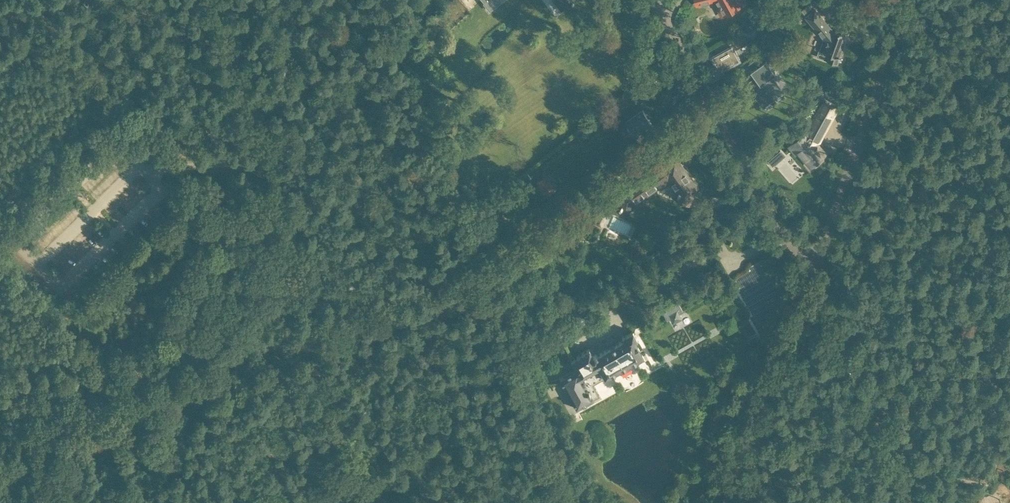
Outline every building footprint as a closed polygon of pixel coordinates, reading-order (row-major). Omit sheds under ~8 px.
[(489,9),(500,0),(482,0),(489,9)] [(561,9),(573,0),(553,0),(561,9)] [(720,7),(722,6),(726,13),(741,5),(738,0),(716,0),(720,7)] [(817,55),(828,59),(838,63),(844,45),(843,44),(847,34),(845,34),(848,24),(837,20),(833,32),(814,10),(805,18),(823,38),(817,55)] [(718,52),(713,55),(721,69),(731,64),(732,63),(740,59),(735,50),(755,38),(768,31),(750,19),(744,30),(715,46),(715,47),(716,49),(718,52)] [(778,41),(771,46),(774,51),(781,46),(778,41)] [(767,50),(749,63),(753,69),(751,70),(761,84),(748,93),(749,94),(753,90),(759,98),(767,92),(772,99),(782,91),(770,75),(775,71),(767,60),(772,57),(767,50)] [(827,89),(822,95),(835,102),(838,97),(827,89)] [(818,145),(817,144),(837,107),(825,100),(809,130),(791,146),(796,152),(799,150),(811,165),(815,162),(815,163),(822,157),(821,156),(825,153),(819,147),(820,146),(818,144),(818,145)] [(643,110),(627,121),(639,137),(641,136),(644,135),(643,134),(654,126),(643,110)] [(703,136),(698,140),(704,147),(709,144),(703,136)] [(774,156),(769,160),(774,166),(779,161),(774,156)] [(620,208),(621,209),(624,213),(636,205),(632,200),(658,182),(660,184),(671,177),(680,190),(677,197),(690,203),(694,193),(692,190),(697,187),(692,179),(693,179),(686,169),(685,170),(681,163),(679,165),(675,159),(667,164),(666,163),(644,179),(642,177),(614,197),(621,207),(620,208)] [(556,188),(546,174),(537,181),(538,184),(535,186),(543,198),(556,188)] [(598,209),(592,223),(602,227),(608,213),(598,209)] [(499,266),(488,274),(493,280),(504,273),(499,266)] [(683,311),(678,303),(664,311),(668,319),(670,318),(673,323),(683,318),(680,313),(683,311)] [(576,369),(559,378),(576,409),(600,395),(593,384),(602,379),(618,370),(620,373),(631,367),(629,364),(643,356),(634,341),(637,340),(631,329),(619,336),(620,338),(596,351),(595,350),(591,349),(591,351),(589,347),(569,358),(576,369)] [(750,344),(757,340),(754,335),(747,339),(750,344)] [(681,386),(674,390),(678,397),(686,393),(681,386)]
